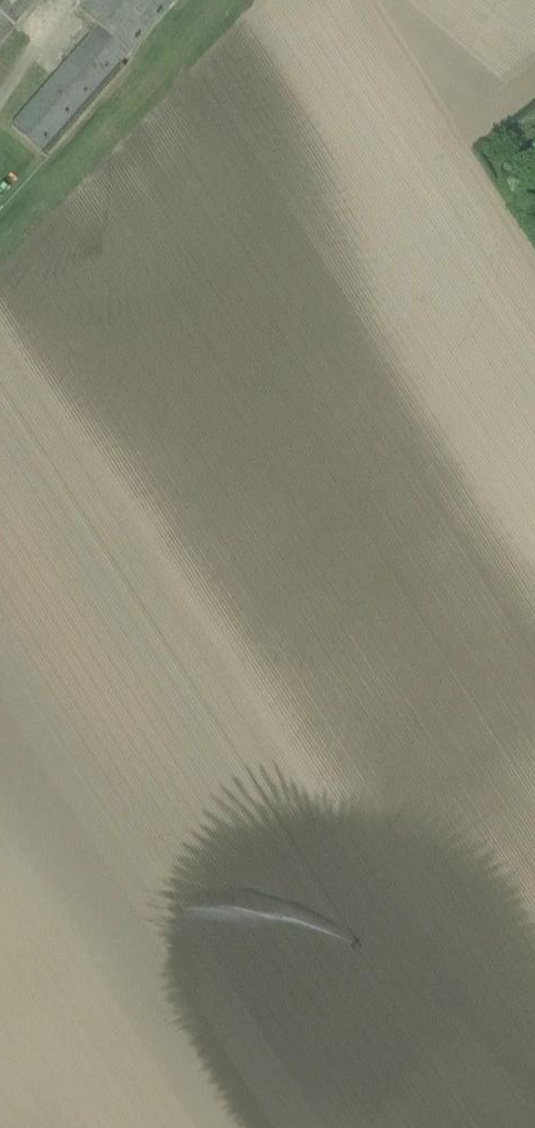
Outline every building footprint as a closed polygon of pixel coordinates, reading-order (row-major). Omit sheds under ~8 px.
[(40,0),(0,0),(0,46),(40,0)] [(177,0),(88,0),(79,10),(99,28),(12,128),(47,159),(126,68),(121,64),(177,0)]
